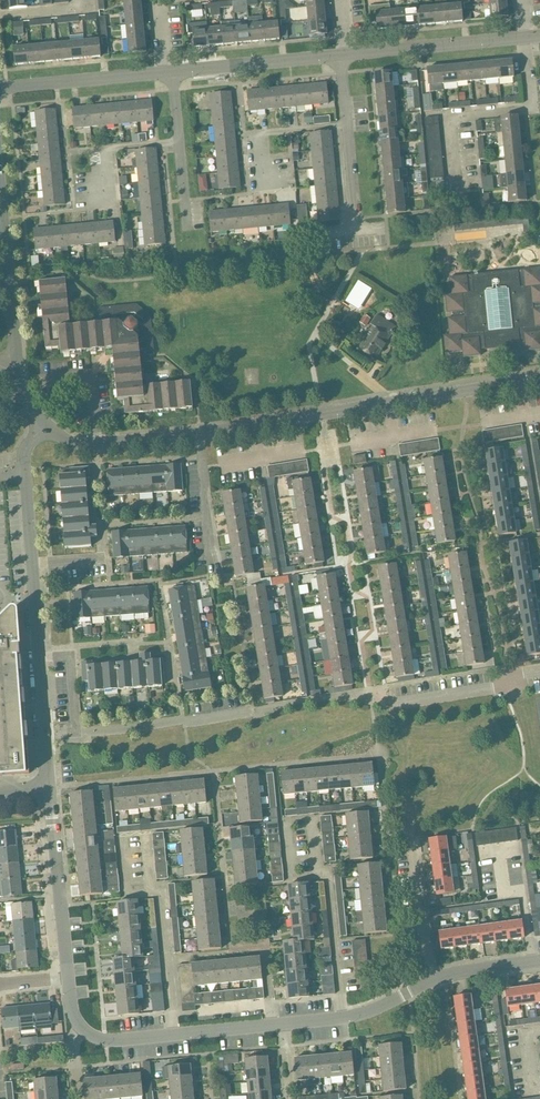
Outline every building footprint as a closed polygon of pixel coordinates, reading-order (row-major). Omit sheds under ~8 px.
[(28,0),(10,0),(11,9),(28,7),(28,0)] [(141,0),(124,0),(125,11),(142,9),(141,0)] [(233,1),(234,7),(234,14),(248,12),(247,6),(247,0),(233,1)] [(489,4),(489,3),(483,4),(484,10),(490,9),(491,18),(508,17),(507,2),(489,4)] [(391,4),(369,6),(371,25),(377,24),(378,30),(393,29),(391,11),(391,4)] [(461,4),(446,5),(448,23),(463,21),(461,4)] [(326,19),(325,5),(307,7),(309,21),(326,19)] [(432,7),(434,24),(448,23),(446,5),(432,7)] [(419,8),(420,26),(434,24),(432,7),(419,8)] [(405,9),(407,27),(420,26),(419,8),(405,9)] [(144,23),(142,9),(125,11),(126,25),(144,23)] [(391,11),(393,29),(407,27),(405,9),(391,11)] [(326,19),(309,21),(310,35),(328,34),(326,19)] [(223,44),(237,43),(235,25),(236,25),(235,21),(221,22),(221,27),(222,27),(223,44)] [(240,21),(235,22),(236,25),(235,25),(237,43),(251,42),(249,24),(241,25),(240,21)] [(278,21),(263,23),(265,40),(279,39),(278,21)] [(207,22),(187,24),(188,34),(193,34),(195,47),(209,46),(208,28),(207,22)] [(145,37),(144,23),(126,25),(128,39),(145,37)] [(251,42),(265,40),(263,23),(249,24),(251,42)] [(208,28),(209,46),(223,44),(222,27),(221,27),(208,28)] [(146,52),(145,37),(128,39),(129,53),(146,52)] [(84,41),(86,58),(101,56),(99,39),(84,41)] [(71,42),(72,59),(86,58),(84,41),(71,42)] [(57,43),(59,61),(72,59),(71,42),(57,43)] [(43,45),(45,62),(59,61),(57,43),(43,45)] [(29,46),(31,63),(45,62),(43,45),(29,46)] [(17,65),(31,63),(29,46),(15,48),(17,65)] [(512,60),(498,61),(499,79),(514,78),(512,60)] [(485,80),(499,79),(498,61),(484,63),(485,80)] [(472,82),(485,80),(484,63),(470,64),(472,82)] [(458,83),(472,82),(470,64),(456,65),(458,83)] [(444,85),(458,83),(456,65),(442,67),(444,85)] [(429,86),(444,85),(442,67),(427,68),(429,86)] [(392,72),(374,74),(376,89),(394,87),(399,86),(398,72),(392,72)] [(311,85),(313,105),(329,103),(327,83),(311,85)] [(295,86),(297,107),(313,105),(311,85),(295,86)] [(279,88),(281,108),(297,107),(295,86),(279,88)] [(395,101),(394,87),(376,89),(377,103),(395,101)] [(263,89),(265,110),(281,108),(279,88),(263,89)] [(249,111),(265,110),(263,89),(247,91),(249,111)] [(211,95),(212,110),(233,108),(231,92),(211,95)] [(433,105),(432,94),(423,95),(424,111),(432,110),(432,111),(442,110),(442,104),(433,105)] [(413,99),(407,100),(408,110),(414,110),(420,109),(419,98),(413,99)] [(135,102),(137,122),(152,121),(150,100),(135,102)] [(396,115),(395,101),(377,103),(378,116),(396,115)] [(119,103),(121,124),(137,122),(135,102),(119,103)] [(104,105),(106,125),(121,124),(119,103),(104,105)] [(88,106),(90,127),(106,125),(104,105),(88,106)] [(74,128),(90,127),(88,106),(72,108),(74,128)] [(234,124),(233,108),(212,110),(214,126),(234,124)] [(37,128),(57,126),(55,110),(36,112),(37,128)] [(313,122),(312,112),(304,113),(305,123),(313,122)] [(398,129),(396,115),(378,116),(380,130),(398,129)] [(409,126),(410,128),(422,126),(421,115),(416,116),(416,125),(409,126)] [(502,133),(520,131),(519,116),(500,118),(502,133)] [(425,119),(426,126),(439,125),(438,117),(425,119)] [(236,140),(234,124),(214,126),(216,142),(236,140)] [(59,141),(57,126),(37,128),(39,143),(59,141)] [(422,126),(410,128),(410,135),(413,135),(414,140),(418,140),(418,141),(423,140),(423,137),(422,126)] [(380,130),(381,144),(399,143),(399,142),(404,142),(403,135),(398,135),(398,129),(380,130)] [(521,145),(520,131),(502,133),(503,146),(521,145)] [(310,134),(312,152),(333,150),(331,132),(310,134)] [(238,155),(236,140),(216,142),(217,157),(238,155)] [(60,157),(59,141),(39,143),(41,159),(60,157)] [(381,144),(383,158),(401,156),(399,143),(381,144)] [(523,158),(521,145),(503,146),(505,160),(523,158)] [(136,151),(137,167),(157,165),(155,149),(136,151)] [(312,152),(314,169),(335,167),(333,150),(312,152)] [(239,171),(238,155),(217,157),(219,173),(239,171)] [(383,158),(384,172),(402,170),(401,156),(383,158)] [(62,173),(60,157),(41,159),(42,175),(62,173)] [(524,172),(523,158),(505,160),(506,174),(524,172)] [(139,182),(158,180),(157,165),(137,167),(139,182)] [(314,169),(315,187),(337,184),(335,167),(314,169)] [(402,170),(384,172),(385,186),(403,184),(403,178),(407,178),(407,171),(402,171),(402,170)] [(443,170),(430,172),(431,179),(444,178),(443,170)] [(239,171),(219,173),(221,189),(241,187),(239,171)] [(506,174),(500,175),(501,189),(507,188),(526,186),(524,172),(506,174)] [(63,189),(62,173),(42,175),(44,190),(63,189)] [(206,175),(197,175),(198,191),(206,191),(206,175)] [(140,198),(160,196),(158,180),(139,182),(140,198)] [(315,187),(317,204),(338,202),(337,184),(315,187)] [(385,186),(387,200),(405,198),(410,197),(408,184),(403,184),(385,186)] [(526,186),(507,188),(509,202),(527,201),(526,186)] [(63,189),(44,190),(45,206),(65,204),(63,189)] [(142,213),(162,211),(160,196),(140,198),(142,213)] [(405,198),(387,200),(388,214),(406,213),(405,198)] [(340,220),(338,202),(317,204),(319,222),(340,220)] [(288,204),(272,206),(274,225),(290,224),(288,204)] [(258,227),(274,225),(272,206),(256,207),(258,227)] [(258,227),(256,207),(240,209),(242,229),(258,227)] [(226,230),(242,229),(240,209),(224,211),(226,230)] [(143,229),(163,227),(162,211),(142,213),(143,229)] [(210,232),(226,230),(224,211),(208,212),(210,232)] [(528,218),(516,219),(516,225),(523,225),(524,232),(530,232),(528,218)] [(98,223),(100,243),(116,241),(114,221),(98,223)] [(82,224),(84,244),(100,243),(98,223),(82,224)] [(68,246),(84,244),(82,224),(66,226),(68,246)] [(53,248),(68,246),(66,226),(50,228),(53,248)] [(165,243),(163,227),(143,229),(145,245),(165,243)] [(53,248),(50,228),(34,229),(36,249),(53,248)] [(132,240),(125,240),(126,249),(133,248),(132,240)] [(126,260),(124,248),(113,249),(115,261),(126,260)] [(449,278),(451,295),(445,295),(447,313),(453,312),(453,318),(447,318),(449,336),(443,336),(445,354),(452,353),(462,352),(463,358),(481,356),(480,350),(525,346),(525,352),(539,350),(539,268),(449,278)] [(99,308),(100,316),(114,315),(114,322),(71,326),(66,279),(40,281),(46,349),(61,348),(61,354),(104,350),(110,354),(114,358),(118,401),(124,400),(125,415),(193,408),(190,381),(143,386),(139,343),(146,342),(147,355),(155,355),(151,316),(137,304),(99,308)] [(358,281),(346,302),(354,307),(366,286),(358,281)] [(371,319),(365,314),(360,322),(366,326),(371,319)] [(395,328),(376,316),(371,325),(373,326),(358,350),(374,361),(395,328)] [(514,426),(516,438),(523,437),(521,425),(514,426)] [(510,439),(516,438),(514,426),(508,427),(510,439)] [(503,440),(510,439),(508,427),(502,428),(503,440)] [(497,441),(503,440),(502,428),(495,429),(497,441)] [(491,442),(497,441),(495,429),(489,430),(491,442)] [(484,443),(491,442),(489,430),(482,431),(484,443)] [(431,439),(433,451),(440,450),(438,438),(431,439)] [(427,452),(433,451),(431,439),(425,440),(427,452)] [(420,453),(427,452),(425,440),(418,441),(420,453)] [(418,441),(412,442),(414,455),(420,453),(418,441)] [(412,442),(405,444),(407,456),(414,455),(412,442)] [(532,443),(534,459),(539,458),(537,442),(532,443)] [(400,457),(407,456),(405,444),(398,445),(400,457)] [(485,452),(487,466),(505,463),(503,449),(485,452)] [(365,455),(352,457),(353,465),(367,463),(365,455)] [(424,462),(427,476),(444,473),(442,459),(424,462)] [(307,460),(300,461),(302,473),(309,472),(307,460)] [(300,461),(294,462),(296,474),(302,473),(300,461)] [(294,462),(287,463),(289,475),(296,474),(294,462)] [(287,463),(280,464),(282,476),(289,475),(287,463)] [(507,477),(507,476),(505,463),(487,466),(490,480),(507,477)] [(280,464),(274,465),(276,477),(282,476),(280,464)] [(180,465),(166,466),(168,493),(182,492),(180,465)] [(276,477),(274,465),(267,466),(269,478),(276,477)] [(151,468),(153,494),(168,493),(166,466),(165,466),(165,467),(151,468)] [(63,476),(60,476),(61,491),(87,489),(86,479),(89,479),(90,479),(89,467),(70,468),(63,468),(63,476)] [(151,468),(137,469),(139,495),(153,494),(151,468)] [(137,469),(122,470),(124,496),(139,495),(137,469)] [(109,497),(124,496),(122,470),(107,471),(109,497)] [(357,487),(374,484),(372,470),(354,473),(357,487)] [(427,476),(429,489),(447,486),(444,473),(427,476)] [(507,477),(490,480),(492,494),(510,491),(507,477)] [(294,489),(295,497),(313,494),(311,480),(293,483),(292,478),(287,478),(289,490),(294,489)] [(393,481),(390,482),(392,495),(395,495),(401,494),(398,480),(393,481)] [(357,487),(359,501),(376,498),(374,484),(357,487)] [(429,489),(431,503),(449,500),(447,486),(429,489)] [(88,503),(87,489),(61,491),(62,505),(88,503)] [(494,508),(512,505),(510,491),(492,494),(494,508)] [(225,508),(243,506),(240,492),(223,495),(225,508)] [(298,511),(315,508),(313,494),(295,497),(298,511)] [(359,501),(361,514),(379,512),(376,498),(359,501)] [(431,503),(434,517),(451,514),(449,500),(431,503)] [(88,503),(62,505),(63,520),(89,518),(88,503)] [(497,522),(514,519),(512,505),(494,508),(497,522)] [(243,506),(225,508),(228,522),(245,519),(245,518),(250,517),(249,510),(243,511),(243,506)] [(318,522),(315,508),(298,511),(300,524),(318,522)] [(361,514),(363,528),(381,525),(379,512),(361,514)] [(434,517),(436,531),(453,528),(451,514),(434,517)] [(89,518),(63,520),(65,534),(97,532),(96,526),(90,527),(89,518)] [(247,533),(245,519),(228,522),(230,536),(247,533)] [(516,534),(514,519),(497,522),(499,537),(516,534)] [(320,535),(318,522),(300,524),(302,538),(320,535)] [(363,528),(366,542),(383,539),(381,525),(363,528)] [(185,527),(170,528),(172,554),(187,553),(185,527)] [(158,555),(172,554),(170,528),(156,529),(158,555)] [(453,528),(436,531),(438,545),(456,542),(453,528)] [(143,556),(158,555),(156,529),(141,531),(143,556)] [(130,558),(130,557),(129,558),(127,532),(127,531),(112,532),(114,559),(130,558)] [(130,557),(143,556),(141,531),(127,532),(129,558),(130,557)] [(97,537),(97,532),(65,534),(66,549),(91,547),(90,538),(97,537)] [(249,547),(247,533),(230,536),(232,550),(249,547)] [(322,549),(320,535),(302,538),(304,552),(322,549)] [(383,539),(366,542),(368,556),(385,553),(383,539)] [(511,558),(528,555),(526,541),(509,543),(511,558)] [(251,560),(249,547),(232,550),(234,563),(251,560)] [(322,549),(304,552),(307,566),(324,563),(322,549)] [(451,570),(469,568),(466,554),(449,557),(451,570)] [(287,568),(285,555),(279,556),(281,569),(282,573),(288,572),(287,568)] [(528,555),(511,558),(513,572),(530,569),(528,555)] [(254,574),(251,560),(234,563),(237,577),(247,576),(248,582),(261,580),(260,573),(254,574)] [(421,561),(415,562),(417,576),(423,575),(421,561)] [(379,568),(381,582),(399,579),(396,565),(379,568)] [(469,568),(451,570),(454,584),(471,581),(469,568)] [(516,586),(533,583),(530,569),(513,572),(516,586)] [(299,575),(291,576),(292,582),(295,596),(300,595),(298,581),(300,581),(299,575)] [(320,592),(337,589),(335,575),(317,578),(320,592)] [(288,576),(271,579),(272,585),(284,584),(286,597),(292,596),(289,583),(288,576)] [(399,579),(381,582),(383,596),(401,593),(399,579)] [(250,603),(267,601),(265,587),(262,587),(261,580),(248,582),(249,589),(247,589),(250,603)] [(471,581),(454,584),(456,598),(473,595),(471,581)] [(518,600),(535,598),(533,583),(516,586),(518,600)] [(169,590),(172,605),(197,601),(194,586),(169,590)] [(148,588),(133,589),(135,615),(150,614),(148,588)] [(133,589),(119,590),(120,616),(135,615),(133,589)] [(320,592),(322,606),(340,603),(337,589),(320,592)] [(119,590),(104,592),(106,617),(120,616),(119,590)] [(92,618),(90,593),(89,593),(89,592),(75,593),(77,620),(92,619),(92,618)] [(106,617),(104,592),(90,593),(92,618),(106,617)] [(401,593),(383,596),(386,609),(403,607),(401,593)] [(473,595),(456,598),(458,612),(475,609),(473,595)] [(210,598),(201,600),(202,608),(213,606),(213,605),(211,598),(210,598)] [(520,614),(537,612),(535,598),(518,600),(520,614)] [(174,619),(199,615),(197,601),(172,605),(174,619)] [(250,603),(252,617),(269,614),(267,601),(250,603)] [(322,606),(324,619),(342,616),(340,603),(322,606)] [(403,607),(386,609),(388,623),(405,620),(403,607)] [(14,608),(13,608),(11,609),(10,610),(0,620),(0,776),(30,774),(17,611),(16,610),(15,609),(14,608)] [(475,609),(458,612),(460,625),(478,623),(475,609)] [(523,629),(539,626),(537,612),(520,614),(523,629)] [(269,614),(252,617),(254,631),(271,628),(269,614)] [(176,634),(201,630),(199,615),(174,619),(176,634)] [(342,616),(324,619),(327,633),(344,630),(342,616)] [(405,620),(388,623),(390,637),(408,634),(405,620)] [(478,623),(460,625),(463,639),(480,636),(478,623)] [(539,640),(539,629),(539,626),(523,629),(525,643),(539,640)] [(271,628),(254,631),(256,645),(274,642),(271,628)] [(176,634),(179,648),(204,644),(201,630),(176,634)] [(329,647),(346,644),(344,630),(327,633),(320,634),(321,640),(328,639),(329,647)] [(408,634),(390,637),(392,651),(410,648),(408,634)] [(465,653),(482,650),(480,636),(463,639),(465,653)] [(525,643),(527,657),(539,655),(539,640),(525,643)] [(274,642),(256,645),(259,658),(276,656),(274,642)] [(179,648),(181,663),(206,659),(204,644),(179,648)] [(329,647),(331,661),(349,658),(346,644),(329,647)] [(410,648),(392,651),(395,664),(412,661),(410,648)] [(484,664),(482,650),(465,653),(467,667),(484,664)] [(133,689),(148,688),(145,655),(140,656),(141,663),(131,663),(133,689)] [(151,655),(145,655),(148,688),(163,687),(161,661),(152,661),(151,655)] [(276,656),(259,658),(261,672),(278,669),(276,656)] [(433,671),(425,672),(426,678),(439,675),(439,670),(436,657),(431,658),(433,671)] [(331,661),(333,674),(351,671),(349,658),(331,661)] [(208,673),(206,659),(181,663),(183,677),(183,678),(208,673)] [(414,675),(412,661),(395,664),(397,678),(414,675)] [(89,693),(105,691),(102,666),(93,666),(93,662),(81,663),(83,682),(89,682),(89,693)] [(133,689),(131,663),(117,664),(119,690),(133,689)] [(119,690),(117,664),(102,666),(105,691),(119,690)] [(300,680),(305,679),(303,665),(292,667),(293,675),(299,674),(300,680)] [(278,669),(261,672),(263,686),(280,683),(278,669)] [(353,685),(351,671),(333,674),(336,688),(353,685)] [(209,674),(208,673),(183,678),(185,692),(211,688),(209,674)] [(280,683),(263,686),(265,700),(283,697),(280,683)] [(134,706),(134,696),(126,697),(127,707),(134,706)] [(372,763),(360,764),(362,787),(363,787),(364,793),(373,792),(373,786),(374,786),(372,763)] [(351,788),(362,787),(360,764),(349,766),(351,788)] [(340,790),(351,788),(349,766),(337,767),(340,790)] [(328,791),(340,790),(337,767),(326,768),(328,791)] [(317,792),(328,791),(326,768),(315,769),(317,792)] [(306,793),(317,792),(315,769),(303,770),(306,793)] [(294,794),(306,793),(303,770),(292,771),(294,794)] [(294,794),(292,771),(280,773),(283,795),(294,794)] [(236,789),(259,786),(258,775),(235,777),(236,789)] [(193,781),(196,804),(207,802),(205,780),(193,781)] [(184,805),(196,804),(193,781),(182,782),(184,805)] [(173,806),(184,805),(182,782),(171,783),(173,806)] [(173,806),(171,783),(159,784),(162,807),(173,806)] [(150,808),(162,807),(159,784),(148,786),(150,808)] [(139,809),(150,808),(148,786),(137,787),(139,809)] [(260,798),(259,786),(236,789),(237,800),(260,798)] [(139,809),(137,787),(125,788),(127,810),(139,809)] [(116,812),(127,810),(125,788),(114,789),(116,812)] [(71,793),(72,805),(95,803),(93,791),(71,793)] [(237,800),(238,812),(261,809),(260,798),(237,800)] [(96,814),(95,803),(72,805),(73,816),(96,814)] [(261,809),(238,812),(240,824),(263,821),(261,809)] [(345,815),(346,826),(369,824),(368,812),(345,815)] [(73,816),(74,827),(97,825),(96,814),(73,816)] [(369,824),(346,826),(348,838),(370,835),(369,824)] [(74,827),(75,839),(98,836),(97,825),(74,827)] [(231,840),(253,838),(252,826),(229,829),(231,840)] [(509,828),(511,841),(518,840),(516,827),(509,828)] [(182,842),(204,840),(203,828),(181,830),(182,842)] [(511,841),(509,828),(502,829),(504,842),(511,841)] [(497,843),(504,842),(502,829),(495,830),(497,843)] [(17,846),(16,830),(0,831),(0,848),(17,846)] [(497,843),(495,830),(489,831),(490,844),(497,843)] [(490,844),(489,831),(482,832),(484,845),(490,844)] [(477,846),(484,845),(482,832),(475,833),(477,846)] [(370,835),(348,838),(349,849),(371,847),(370,835)] [(75,839),(77,850),(99,848),(98,836),(75,839)] [(446,838),(429,840),(431,854),(448,851),(458,849),(456,836),(446,838)] [(254,849),(253,838),(231,840),(232,852),(254,849)] [(205,851),(204,840),(182,842),(183,854),(205,851)] [(17,846),(0,848),(0,864),(19,862),(17,846)] [(371,847),(349,849),(350,861),(373,858),(371,847)] [(77,850),(78,861),(101,859),(99,848),(77,850)] [(255,861),(254,849),(232,852),(233,863),(255,861)] [(206,863),(205,851),(183,854),(184,865),(206,863)] [(431,854),(432,868),(450,865),(448,851),(431,854)] [(78,861),(79,872),(102,870),(101,859),(78,861)] [(257,872),(255,861),(233,863),(234,875),(257,872)] [(20,878),(19,862),(0,864),(0,880),(20,878)] [(208,874),(206,863),(184,865),(185,877),(208,874)] [(358,877),(381,875),(380,863),(357,866),(358,877)] [(450,865),(432,868),(434,881),(452,879),(450,865)] [(79,872),(80,884),(103,881),(102,870),(79,872)] [(257,872),(234,875),(235,886),(258,884),(257,872)] [(359,889),(382,886),(381,875),(358,877),(359,889)] [(479,888),(477,875),(472,876),(473,884),(469,885),(469,888),(468,888),(469,890),(479,888)] [(22,894),(20,878),(0,880),(0,896),(22,894)] [(452,879),(434,881),(436,895),(454,892),(452,879)] [(193,893),(216,891),(214,880),(192,882),(193,893)] [(537,880),(532,881),(527,882),(529,896),(534,895),(533,883),(537,883),(537,880)] [(104,893),(103,881),(80,884),(81,895),(104,893)] [(288,886),(289,900),(310,898),(309,890),(315,890),(314,883),(288,886)] [(383,898),(382,886),(359,889),(361,900),(383,898)] [(216,891),(193,893),(194,905),(217,903),(216,891)] [(529,896),(531,909),(536,908),(535,901),(539,900),(539,898),(539,894),(534,895),(529,896)] [(310,898),(289,900),(290,913),(311,911),(310,898)] [(384,909),(383,898),(361,900),(362,911),(384,909)] [(504,901),(505,907),(513,906),(514,912),(520,911),(519,899),(504,901)] [(119,916),(139,914),(138,900),(118,902),(119,916)] [(13,920),(33,918),(32,902),(11,904),(13,920)] [(218,914),(217,903),(194,905),(195,916),(218,914)] [(477,905),(463,907),(464,912),(474,911),(474,917),(480,917),(479,910),(478,910),(477,905)] [(531,909),(533,923),(538,922),(539,921),(539,908),(536,908),(531,909)] [(385,920),(384,909),(362,911),(363,922),(385,920)] [(451,914),(450,909),(430,911),(430,917),(451,914)] [(311,911),(290,913),(292,927),(312,925),(311,911)] [(120,930),(141,928),(139,914),(119,916),(120,930)] [(219,925),(218,914),(195,916),(196,927),(219,925)] [(35,934),(33,918),(13,920),(14,936),(35,934)] [(386,932),(385,920),(363,922),(364,934),(386,932)] [(482,944),(480,927),(479,927),(479,923),(475,924),(474,921),(466,922),(467,929),(469,946),(482,944)] [(522,921),(507,923),(510,940),(524,938),(522,921)] [(507,923),(494,925),(496,942),(510,940),(507,923)] [(441,949),(455,947),(453,931),(452,924),(447,925),(448,931),(439,933),(441,949)] [(220,937),(219,925),(196,927),(197,939),(220,937)] [(312,925),(292,927),(293,941),(304,940),(314,939),(313,932),(318,932),(317,925),(312,925)] [(494,925),(480,927),(482,944),(496,942),(494,925)] [(142,942),(141,928),(120,930),(122,944),(142,942)] [(467,929),(453,931),(455,947),(469,946),(467,929)] [(36,950),(35,934),(14,936),(16,952),(36,950)] [(220,937),(197,939),(198,950),(221,948),(220,937)] [(324,947),(318,948),(319,953),(331,952),(330,947),(329,938),(324,938),(323,938),(324,947)] [(352,941),(353,947),(366,946),(365,942),(365,939),(352,941)] [(181,952),(180,940),(173,941),(174,953),(181,952)] [(284,956),(305,954),(304,940),(293,941),(283,942),(284,956)] [(153,947),(152,941),(142,942),(122,944),(123,958),(134,957),(143,956),(143,948),(153,947)] [(353,951),(353,954),(367,953),(366,947),(366,946),(353,947),(353,951)] [(38,966),(36,950),(16,952),(16,959),(11,960),(12,971),(18,970),(18,968),(38,966)] [(367,959),(367,953),(353,954),(354,961),(367,959)] [(305,954),(284,956),(285,970),(306,968),(305,954)] [(159,955),(154,955),(154,956),(147,956),(148,969),(160,968),(159,955)] [(135,970),(134,957),(123,958),(113,958),(115,972),(135,970)] [(248,958),(250,980),(262,979),(259,957),(248,958)] [(237,959),(239,981),(250,980),(248,958),(237,959)] [(225,960),(228,982),(239,981),(237,959),(225,960)] [(214,961),(216,983),(228,982),(225,960),(214,961)] [(203,962),(205,984),(216,983),(214,961),(203,962)] [(192,964),(192,970),(193,977),(193,984),(194,985),(205,984),(203,962),(192,963),(192,964)] [(178,972),(192,970),(192,964),(178,965),(178,972)] [(369,973),(368,966),(355,967),(355,974),(369,973)] [(162,982),(160,968),(148,969),(150,983),(162,982)] [(285,970),(287,984),(308,982),(306,968),(285,970)] [(136,984),(135,970),(115,972),(116,986),(136,984)] [(370,990),(369,977),(361,977),(362,991),(370,990)] [(308,982),(287,984),(288,998),(309,996),(308,988),(315,988),(314,981),(308,982)] [(163,996),(162,982),(150,983),(151,997),(163,996)] [(137,998),(136,984),(116,986),(117,1000),(137,998)] [(533,986),(519,988),(521,1005),(535,1003),(533,986)] [(251,988),(252,1000),(264,999),(263,987),(256,988),(256,987),(251,988)] [(246,989),(240,990),(241,1001),(252,1000),(251,988),(246,989)] [(508,1007),(521,1005),(519,988),(505,990),(506,999),(501,999),(503,1015),(509,1014),(508,1007)] [(229,1002),(228,990),(224,991),(217,992),(218,1003),(229,1002)] [(241,1001),(240,990),(233,990),(228,990),(229,1002),(241,1001)] [(218,1003),(217,992),(211,992),(206,993),(207,1004),(218,1003)] [(194,997),(195,1003),(195,1005),(207,1004),(206,993),(201,993),(194,994),(194,997)] [(456,1011),(473,1009),(471,995),(454,998),(456,1011)] [(165,1011),(163,996),(151,997),(152,1012),(165,1011)] [(138,999),(137,998),(117,1000),(119,1014),(139,1012),(138,1006),(144,1005),(144,999),(138,999)] [(50,1003),(34,1004),(36,1025),(36,1029),(53,1027),(50,1003)] [(195,1005),(195,1003),(182,1005),(182,1012),(196,1010),(195,1005)] [(36,1025),(34,1004),(18,1006),(20,1026),(20,1031),(36,1029),(36,1025)] [(3,1028),(20,1026),(18,1006),(1,1007),(3,1028)] [(475,1023),(473,1009),(456,1011),(458,1025),(475,1023)] [(538,1023),(537,1017),(536,1011),(527,1012),(528,1018),(523,1019),(524,1024),(538,1023)] [(524,1024),(523,1019),(510,1021),(509,1014),(503,1015),(505,1027),(524,1024)] [(477,1036),(475,1023),(458,1025),(459,1039),(477,1036)] [(478,1050),(477,1036),(459,1039),(461,1052),(478,1050)] [(380,1057),(402,1055),(401,1043),(378,1045),(380,1057)] [(480,1064),(478,1050),(461,1052),(463,1066),(480,1064)] [(340,1054),(342,1076),(354,1075),(351,1052),(340,1054)] [(331,1077),(342,1076),(340,1054),(328,1055),(331,1077)] [(319,1079),(320,1079),(331,1077),(328,1055),(317,1056),(319,1079)] [(381,1069),(403,1066),(402,1055),(380,1057),(381,1069)] [(317,1056),(306,1057),(308,1080),(309,1080),(310,1085),(321,1084),(320,1079),(319,1079),(317,1056)] [(244,1059),(246,1071),(268,1069),(267,1057),(244,1059)] [(308,1080),(306,1057),(294,1058),(296,1081),(308,1080)] [(162,1067),(163,1079),(169,1078),(192,1076),(190,1064),(162,1067)] [(465,1080),(482,1077),(480,1064),(463,1066),(465,1080)] [(382,1080),(404,1078),(403,1066),(381,1069),(382,1080)] [(269,1080),(268,1069),(246,1071),(247,1083),(269,1080)] [(140,1074),(128,1075),(131,1098),(143,1097),(140,1074)] [(120,1098),(122,1098),(131,1098),(128,1075),(117,1076),(120,1098)] [(117,1076),(106,1077),(108,1098),(120,1098),(117,1076)] [(170,1090),(193,1087),(192,1076),(169,1078),(170,1090)] [(106,1077),(95,1079),(97,1098),(108,1098),(106,1077)] [(467,1093),(484,1091),(482,1077),(465,1080),(467,1093)] [(36,1092),(58,1090),(56,1078),(35,1080),(36,1092)] [(404,1078),(382,1080),(383,1092),(405,1090),(404,1078)] [(95,1079),(83,1080),(85,1098),(97,1098),(95,1079)] [(271,1092),(269,1080),(247,1083),(248,1094),(271,1092)] [(194,1098),(193,1087),(170,1090),(171,1098),(191,1098),(194,1098)] [(58,1090),(36,1092),(36,1098),(59,1098),(58,1090)] [(484,1091),(467,1093),(468,1098),(485,1098),(484,1091)]
